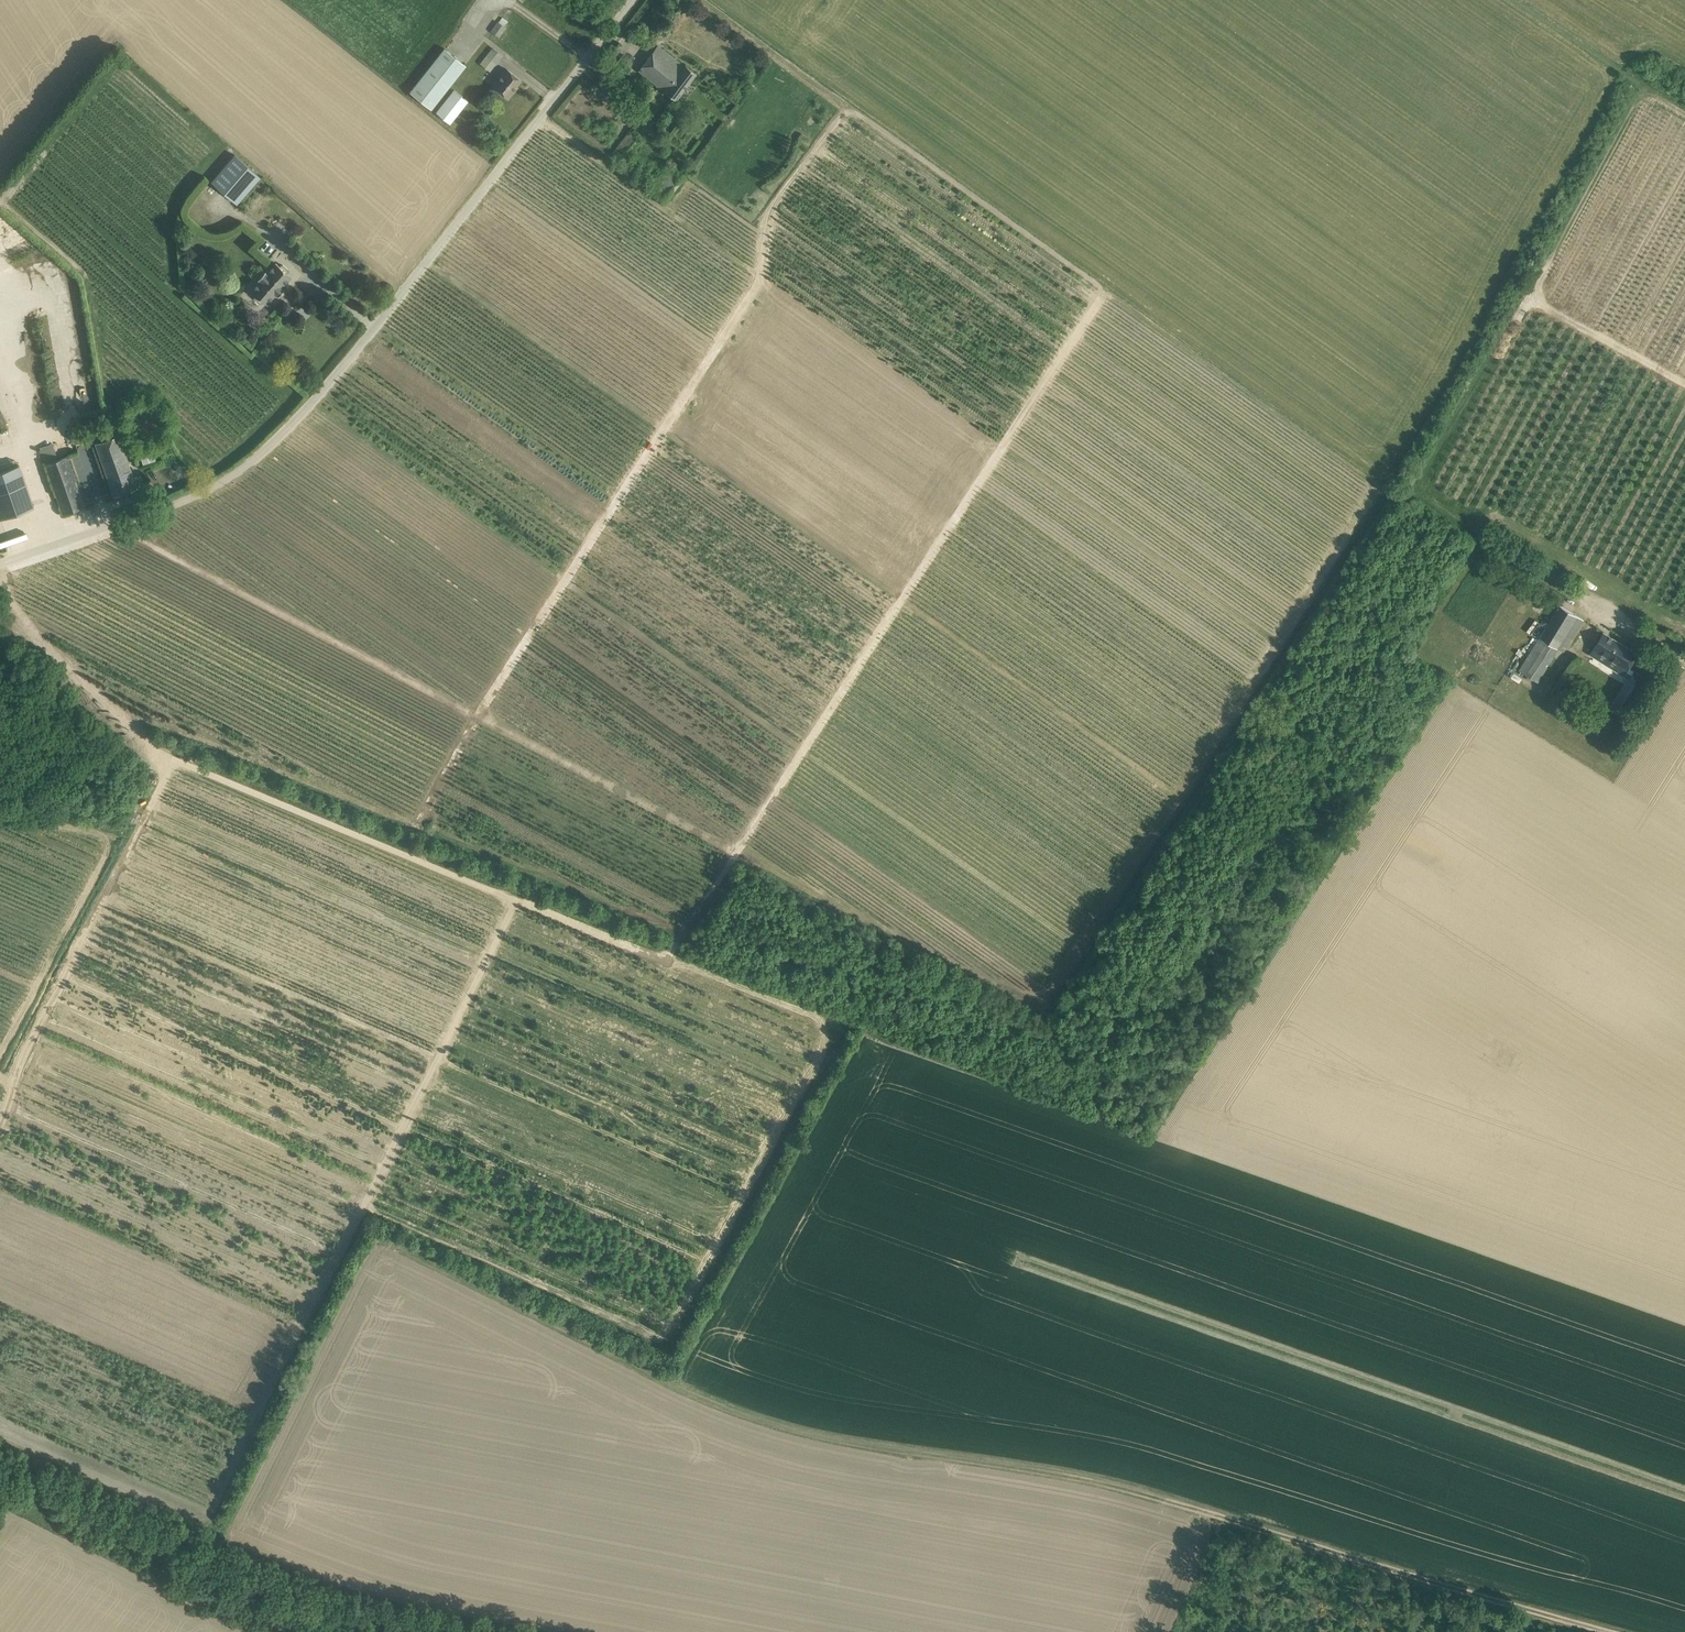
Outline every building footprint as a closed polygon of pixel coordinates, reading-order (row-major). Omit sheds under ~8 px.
[(501,35),(505,24),(496,21),(492,32),(501,35)] [(677,99),(696,73),(686,65),(685,66),(657,45),(639,70),(677,99)] [(444,47),(410,91),(432,108),(466,65),(444,47)] [(480,63),(490,71),(502,56),(493,48),(480,63)] [(521,80),(506,68),(492,86),(508,98),(515,90),(514,89),(521,80)] [(454,128),(470,110),(453,94),(437,113),(454,128)] [(639,118),(612,154),(623,162),(643,136),(638,132),(645,123),(639,118)] [(261,177),(235,154),(212,181),(237,204),(261,177)] [(283,264),(281,264),(280,266),(276,262),(267,272),(265,271),(258,278),(260,280),(251,290),(255,294),(254,295),(254,297),(260,302),(262,302),(263,300),(267,304),(277,293),(279,295),(284,289),(282,287),(292,276),(288,273),(289,271),(289,269),(283,264)] [(119,435),(96,443),(106,471),(129,463),(119,435)] [(53,445),(41,450),(63,513),(85,506),(67,454),(58,458),(53,445)] [(153,450),(141,454),(144,462),(156,458),(153,450)] [(0,518),(34,506),(19,465),(18,465),(16,459),(2,464),(0,465),(0,517),(0,518)] [(137,487),(134,476),(129,463),(106,471),(115,495),(137,487)] [(1540,613),(1544,606),(1537,601),(1533,608),(1540,613)] [(1564,651),(1578,629),(1584,619),(1560,605),(1540,636),(1535,646),(1519,670),(1537,681),(1558,647),(1564,651)] [(1628,667),(1631,662),(1637,653),(1604,632),(1598,641),(1590,654),(1623,675),(1624,674),(1628,667)] [(1628,667),(1624,674),(1629,677),(1610,707),(1624,715),(1647,679),(1628,667)]
